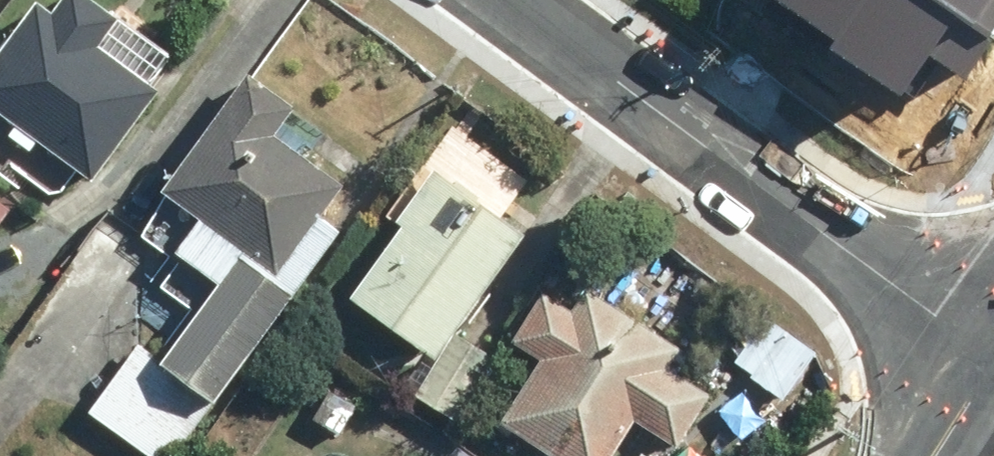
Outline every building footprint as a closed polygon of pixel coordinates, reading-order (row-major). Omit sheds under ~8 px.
[(109,26),(71,0),(56,0),(42,21),(25,9),(0,44),(0,133),(83,192),(150,99),(89,55),(109,26)] [(824,20),(837,0),(794,0),(824,20)] [(908,29),(926,0),(862,0),(908,29)] [(144,374),(195,413),(331,238),(308,222),(332,190),(265,143),(287,113),(239,78),(152,198),(191,226),(166,261),(209,289),(144,374)] [(435,176),(339,303),(423,366),(519,240),(435,176)] [(8,218),(0,212),(0,228),(8,218)] [(533,366),(492,431),(532,455),(608,455),(626,427),(667,454),(703,401),(660,373),(672,353),(578,294),(567,312),(539,293),(503,346),(533,366)]
